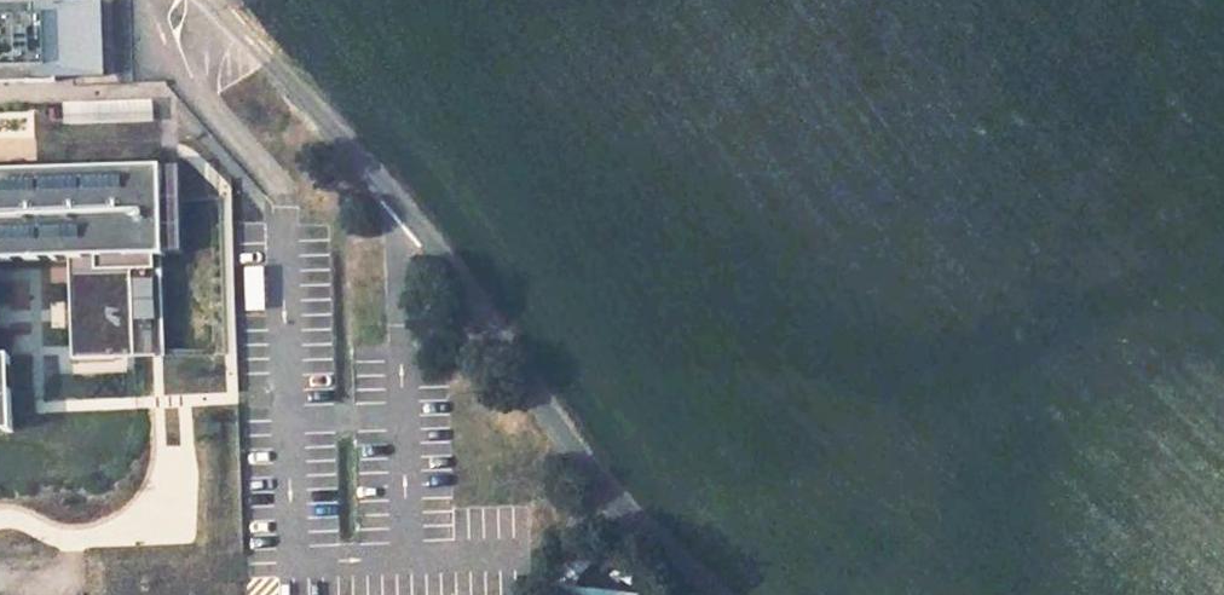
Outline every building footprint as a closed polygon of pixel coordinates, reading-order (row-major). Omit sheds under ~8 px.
[(152,120),(153,101),(70,100),(69,118),(152,120)] [(61,262),(62,356),(165,355),(163,170),(0,172),(0,263),(61,262)] [(20,450),(19,357),(18,296),(0,296),(0,450),(20,450)]
